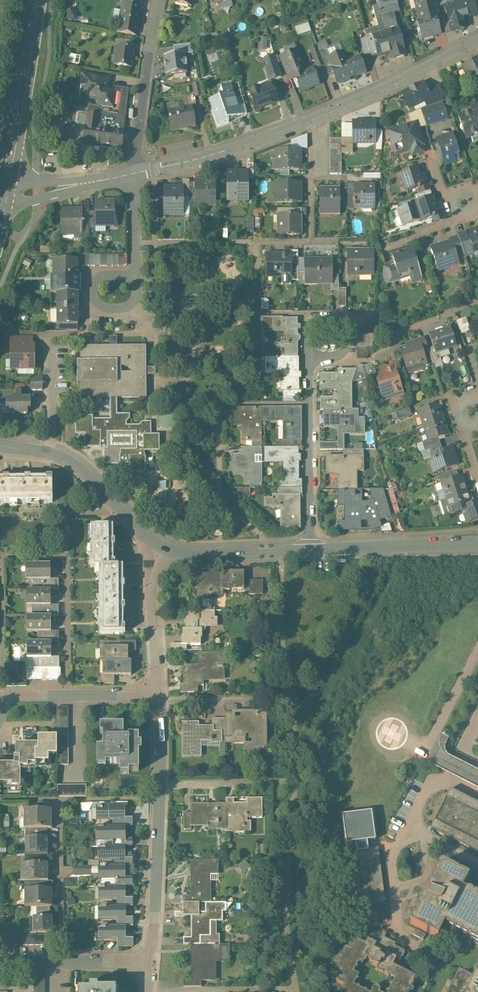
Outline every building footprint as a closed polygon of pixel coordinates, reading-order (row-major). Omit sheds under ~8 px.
[(380,35),(398,30),(404,50),(409,48),(396,0),(370,0),(380,35)] [(415,1),(417,2),(418,5),(416,7),(418,12),(421,13),(423,13),(425,19),(435,17),(430,0),(414,0),(415,1)] [(472,0),(454,6),(455,12),(457,11),(460,19),(463,18),(467,17),(467,18),(476,15),(472,0)] [(141,6),(123,3),(121,12),(124,13),(123,21),(138,24),(141,6)] [(455,12),(454,6),(445,8),(448,19),(449,22),(450,22),(452,31),(452,32),(465,28),(463,18),(460,19),(457,11),(455,12)] [(68,10),(66,17),(74,19),(76,13),(68,10)] [(185,19),(170,16),(168,23),(184,27),(185,19)] [(425,19),(417,22),(422,39),(433,36),(432,33),(440,31),(436,16),(435,17),(425,19)] [(449,22),(448,19),(442,21),(446,33),(452,31),(450,22),(449,22)] [(297,35),(311,32),(309,23),(295,26),(297,35)] [(133,26),(119,24),(118,33),(131,35),(133,26)] [(380,35),(373,36),(375,45),(377,55),(378,56),(391,53),(392,59),(405,55),(403,50),(404,50),(398,30),(380,35)] [(373,36),(366,38),(370,54),(371,57),(377,55),(375,45),(373,36)] [(260,37),(259,49),(268,50),(268,37),(260,37)] [(366,38),(360,40),(364,56),(370,54),(366,38)] [(174,54),(191,53),(191,44),(174,46),(174,54)] [(317,46),(309,49),(314,62),(322,59),(319,51),(317,46)] [(133,49),(118,47),(115,66),(130,68),(132,57),(133,49)] [(326,49),(319,51),(322,59),(325,66),(330,64),(328,58),(330,57),(326,49)] [(297,51),(281,57),(290,79),(294,77),(294,76),(303,73),(300,64),(302,64),(297,51)] [(330,57),(328,58),(330,64),(339,84),(349,80),(348,78),(342,64),(344,63),(340,53),(330,57)] [(275,56),(266,59),(269,68),(265,69),(269,81),(282,77),(275,56)] [(168,80),(186,77),(183,57),(165,60),(168,80)] [(344,63),(342,64),(348,78),(357,74),(358,76),(366,73),(359,57),(344,63)] [(322,59),(314,62),(317,69),(325,66),(322,59)] [(463,67),(470,80),(475,80),(477,84),(477,59),(463,67)] [(303,73),(294,76),(294,77),(301,93),(308,90),(308,89),(319,85),(313,69),(303,73)] [(115,93),(106,92),(108,80),(83,76),(81,87),(86,87),(84,97),(101,100),(100,107),(113,108),(115,93)] [(199,84),(192,85),(195,97),(202,96),(199,84)] [(271,84),(249,92),(256,110),(278,102),(271,84)] [(423,84),(402,95),(404,98),(398,101),(402,108),(407,105),(409,109),(429,99),(430,98),(427,93),(423,84)] [(447,93),(443,84),(436,87),(436,88),(441,97),(447,93)] [(222,95),(218,96),(219,98),(209,101),(218,127),(229,123),(228,121),(239,117),(236,109),(233,110),(230,102),(235,100),(231,86),(220,89),(222,95)] [(129,89),(116,88),(115,93),(121,94),(118,116),(116,127),(116,130),(123,131),(129,89)] [(441,97),(436,88),(427,93),(430,98),(429,99),(432,104),(442,99),(441,97)] [(235,100),(230,102),(233,110),(236,109),(239,117),(247,114),(242,98),(235,100)] [(441,103),(420,110),(426,127),(447,120),(441,103)] [(191,109),(167,114),(171,132),(180,131),(180,130),(195,126),(191,109)] [(420,110),(408,116),(411,127),(416,125),(417,130),(426,127),(420,110)] [(458,117),(461,126),(460,129),(463,130),(466,139),(477,135),(477,119),(477,118),(475,111),(472,112),(458,117)] [(87,114),(79,113),(76,115),(75,124),(77,127),(76,132),(74,134),(73,143),(74,145),(83,146),(85,126),(86,126),(87,115),(87,114)] [(103,114),(100,113),(100,116),(112,118),(111,127),(116,127),(118,116),(103,114)] [(100,116),(88,115),(87,115),(86,126),(85,126),(83,146),(99,148),(99,147),(122,150),(124,131),(123,131),(116,130),(116,127),(111,127),(112,118),(100,116)] [(375,123),(360,123),(360,122),(352,122),(352,138),(352,141),(353,141),(366,141),(366,142),(369,142),(369,141),(375,141),(375,143),(375,131),(375,122),(375,123)] [(411,127),(389,134),(393,146),(399,144),(400,145),(402,145),(404,152),(411,149),(412,153),(415,155),(420,153),(422,150),(420,146),(422,146),(417,130),(416,125),(411,127)] [(452,135),(436,140),(445,165),(454,162),(452,157),(458,155),(452,135)] [(352,138),(341,139),(341,144),(341,150),(341,153),(353,153),(353,141),(352,141),(352,138)] [(301,150),(277,151),(277,170),(299,170),(299,158),(301,158),(301,150)] [(247,171),(228,171),(228,197),(238,197),(238,201),(247,201),(247,179),(253,179),(253,164),(247,164),(247,171)] [(419,175),(417,169),(401,174),(407,193),(417,189),(428,185),(424,174),(419,175)] [(215,180),(206,180),(206,183),(195,183),(196,203),(206,203),(206,205),(215,205),(215,180)] [(299,182),(279,182),(279,193),(277,193),(277,203),(302,202),(302,195),(299,195),(299,182)] [(360,186),(359,187),(354,186),(354,184),(347,184),(348,209),(373,209),(373,187),(367,187),(367,186),(366,185),(365,185),(364,184),(363,184),(362,184),(361,185),(360,185),(360,186)] [(428,185),(417,189),(418,190),(419,189),(421,194),(430,191),(428,184),(428,185)] [(175,189),(163,189),(163,211),(174,211),(174,214),(183,214),(183,199),(183,187),(182,187),(175,187),(175,189)] [(340,187),(330,187),(330,190),(320,190),(320,210),(331,210),(331,212),(340,212),(340,187)] [(421,194),(414,197),(416,203),(432,198),(430,191),(421,194)] [(432,198),(416,203),(416,204),(411,205),(411,204),(402,207),(402,208),(397,210),(400,219),(405,217),(408,225),(422,221),(432,218),(443,213),(439,203),(434,204),(432,198)] [(81,202),(81,211),(61,211),(61,233),(73,233),(73,240),(89,240),(89,229),(89,213),(89,202),(81,202)] [(115,202),(95,202),(95,212),(95,222),(95,224),(115,224),(115,202)] [(302,209),(277,209),(277,216),(282,216),(282,223),(279,223),(280,235),(299,235),(299,229),(300,228),(301,228),(302,226),(301,225),(300,224),(299,216),(302,216),(302,209)] [(443,213),(432,218),(433,219),(434,218),(435,223),(445,220),(443,213)] [(475,231),(458,237),(458,238),(458,239),(459,239),(464,256),(477,252),(477,233),(476,234),(475,231)] [(458,239),(458,238),(449,240),(450,243),(451,244),(456,257),(463,255),(458,239)] [(450,243),(437,247),(438,249),(431,251),(437,270),(443,268),(443,270),(453,267),(452,265),(458,263),(456,257),(451,244),(450,243)] [(405,256),(400,258),(400,256),(392,258),(394,264),(384,267),(384,277),(386,283),(399,279),(399,277),(408,274),(411,282),(422,278),(415,256),(413,255),(414,253),(413,253),(408,250),(405,255),(405,256)] [(371,252),(349,252),(349,271),(357,272),(357,273),(371,273),(371,252)] [(291,255),(266,255),(266,272),(274,272),(274,277),(290,276),(291,276),(291,261),(291,255)] [(333,258),(305,259),(305,261),(298,261),(298,273),(305,273),(305,280),(317,279),(317,283),(330,282),(333,282),(333,276),(333,258)] [(77,261),(54,261),(54,262),(56,262),(56,276),(53,276),(53,277),(77,277),(77,261)] [(298,273),(298,261),(291,261),(291,276),(290,276),(290,281),(298,281),(298,273)] [(53,277),(51,277),(51,293),(57,293),(76,293),(79,292),(78,277),(77,277),(53,277)] [(76,293),(57,293),(57,309),(76,308),(76,293)] [(76,308),(57,309),(57,323),(58,325),(65,325),(76,325),(76,308)] [(297,334),(297,319),(282,319),(282,318),(272,318),(272,319),(260,319),(261,330),(286,330),(286,357),(298,357),(297,342),(299,341),(300,340),(300,339),(301,338),(300,337),(300,336),(299,335),(297,334)] [(466,318),(456,321),(461,335),(470,332),(466,318)] [(450,328),(429,335),(433,348),(435,353),(438,352),(456,346),(450,328)] [(34,346),(23,346),(23,338),(11,338),(11,361),(18,361),(18,369),(34,369),(34,346)] [(424,338),(418,340),(419,343),(422,352),(428,350),(427,349),(424,338)] [(419,343),(400,350),(407,369),(409,375),(421,371),(423,370),(421,365),(426,363),(422,352),(419,343)] [(81,384),(81,398),(110,398),(111,421),(108,419),(92,419),(92,417),(80,417),(77,420),(77,434),(85,433),(86,447),(107,447),(107,449),(105,449),(105,464),(128,464),(128,460),(130,460),(130,472),(145,472),(145,450),(159,450),(159,435),(146,436),(146,433),(149,433),(152,430),(152,422),(143,422),(140,425),(127,425),(127,422),(130,419),(130,414),(117,414),(117,398),(146,397),(146,375),(143,375),(143,369),(146,368),(146,346),(116,346),(116,349),(110,349),(110,346),(80,347),(80,361),(77,361),(77,376),(77,377),(76,377),(76,378),(76,379),(76,380),(77,380),(77,381),(77,384),(81,384)] [(435,353),(433,348),(427,349),(428,350),(432,365),(441,362),(438,352),(435,353)] [(299,372),(299,357),(298,357),(286,357),(265,358),(265,373),(284,373),(285,390),(299,390),(299,378),(298,378),(298,372),(299,372)] [(402,376),(398,361),(392,364),(397,378),(402,376)] [(371,363),(363,366),(367,377),(375,374),(371,363)] [(387,367),(384,366),(379,368),(381,374),(377,383),(380,391),(377,396),(379,401),(382,403),(386,401),(385,399),(395,396),(395,395),(402,392),(397,378),(392,364),(391,364),(390,366),(387,367)] [(354,370),(340,371),(340,375),(320,375),(320,386),(338,386),(338,394),(338,410),(350,410),(350,384),(367,377),(363,366),(356,366),(354,370)] [(42,378),(30,378),(30,390),(43,390),(42,378)] [(15,390),(15,398),(6,399),(6,407),(9,407),(9,415),(27,415),(27,406),(31,406),(31,398),(21,398),(21,390),(15,390)] [(338,394),(331,398),(320,398),(320,410),(324,410),(338,410),(338,394)] [(437,406),(419,412),(424,428),(443,422),(437,406)] [(301,407),(261,408),(261,409),(261,419),(287,419),(287,440),(299,440),(299,427),(301,427),(301,407)] [(254,410),(248,410),(248,408),(234,408),(234,423),(245,423),(245,441),(252,441),(252,448),(262,448),(261,419),(261,409),(254,409),(254,410)] [(409,409),(395,413),(398,420),(411,416),(409,409)] [(338,410),(324,410),(324,426),(343,425),(343,433),(354,433),(354,419),(357,419),(357,410),(350,410),(338,410)] [(443,422),(424,428),(429,441),(429,442),(438,439),(447,435),(443,422)] [(438,439),(429,442),(429,441),(422,443),(425,452),(430,450),(441,447),(438,439)] [(299,447),(262,448),(262,456),(262,464),(262,480),(280,480),(284,480),(299,480),(299,447)] [(441,447),(430,450),(431,456),(443,452),(441,447)] [(252,448),(242,448),(242,454),(232,455),(232,472),(249,472),(249,485),(262,485),(262,480),(262,464),(262,456),(262,448),(252,448)] [(443,452),(431,456),(433,461),(431,465),(433,470),(438,473),(458,466),(452,449),(443,452)] [(364,450),(343,450),(343,457),(327,457),(327,470),(343,470),(343,479),(339,479),(339,490),(355,490),(355,471),(364,471),(364,459),(364,450)] [(457,472),(431,481),(432,481),(439,479),(441,486),(443,485),(443,484),(459,479),(457,472)] [(0,479),(0,503),(52,503),(52,477),(46,477),(46,479),(30,479),(30,477),(25,477),(25,479),(9,479),(9,477),(3,477),(3,479),(0,479)] [(459,479),(443,484),(443,485),(445,491),(439,493),(442,502),(466,493),(461,478),(459,479)] [(290,488),(302,488),(302,480),(299,480),(284,480),(280,480),(280,488),(290,488)] [(249,488),(237,489),(237,496),(240,498),(250,498),(250,489),(249,488)] [(280,488),(278,488),(278,495),(278,496),(299,496),(302,496),(302,488),(290,488),(280,488)] [(361,495),(355,495),(355,490),(344,490),(344,504),(350,504),(350,512),(345,512),(345,522),(340,522),(340,530),(353,530),(353,519),(367,519),(370,530),(381,526),(372,501),(366,503),(361,503),(361,495)] [(466,493),(442,502),(446,501),(451,515),(467,510),(471,509),(471,506),(467,497),(466,493)] [(299,496),(278,496),(278,495),(272,495),(272,498),(266,499),(266,507),(285,507),(285,519),(282,519),(282,528),(300,528),(299,496)] [(442,502),(439,503),(443,516),(445,517),(451,515),(446,501),(442,502)] [(471,506),(471,509),(467,510),(470,522),(466,523),(466,524),(477,520),(477,503),(474,505),(471,506)] [(221,524),(214,524),(214,536),(222,536),(221,524)] [(113,527),(91,527),(91,547),(90,547),(90,568),(99,568),(99,634),(125,634),(125,628),(123,628),(123,612),(125,612),(125,606),(123,606),(123,590),(125,590),(125,584),(123,584),(123,568),(115,568),(115,562),(113,562),(113,547),(115,547),(115,541),(113,541),(113,527)] [(51,564),(27,565),(27,566),(28,566),(29,580),(27,580),(27,581),(32,581),(51,581),(51,579),(51,564)] [(218,575),(196,576),(197,588),(196,589),(196,591),(197,593),(197,594),(197,595),(198,596),(199,596),(200,597),(203,598),(211,598),(211,594),(223,594),(223,590),(229,590),(229,589),(244,589),(244,571),(222,571),(222,574),(218,574),(218,575)] [(51,581),(32,581),(32,590),(51,590),(59,590),(59,579),(51,579),(51,581)] [(263,581),(250,581),(250,594),(263,594),(263,581)] [(32,590),(27,590),(27,591),(29,591),(29,606),(27,606),(27,607),(32,607),(51,606),(51,590),(32,590)] [(51,606),(32,607),(32,615),(33,616),(51,616),(59,616),(59,606),(51,606)] [(214,611),(185,611),(185,629),(181,629),(181,636),(181,643),(170,643),(170,651),(187,651),(187,645),(200,645),(200,638),(201,638),(201,630),(202,631),(202,630),(203,630),(204,629),(205,628),(204,627),(204,626),(204,625),(202,625),(202,623),(214,623),(214,611)] [(33,616),(27,616),(27,632),(38,632),(51,632),(51,631),(51,616),(33,616)] [(51,631),(51,632),(38,632),(38,642),(51,642),(59,642),(59,631),(51,631)] [(135,641),(120,641),(121,648),(98,649),(99,662),(126,661),(126,652),(136,651),(135,641)] [(51,657),(51,642),(38,642),(27,642),(27,658),(38,658),(51,658),(51,657)] [(220,652),(201,654),(202,668),(186,669),(187,686),(198,685),(198,686),(222,685),(220,669),(224,669),(223,660),(221,661),(220,652)] [(51,658),(38,658),(38,668),(41,668),(47,668),(54,668),(59,668),(59,657),(51,657),(51,658)] [(126,661),(99,662),(99,685),(113,684),(113,678),(130,678),(129,661),(126,661)] [(35,668),(27,668),(27,680),(35,680),(35,668)] [(187,686),(180,686),(181,693),(199,692),(198,686),(198,685),(187,686)] [(69,707),(56,707),(57,766),(70,765),(69,707)] [(264,713),(245,713),(245,710),(232,710),(232,713),(225,713),(225,719),(225,738),(225,744),(243,743),(243,741),(245,741),(245,738),(252,738),(252,749),(261,749),(261,741),(265,741),(264,713)] [(225,738),(225,719),(212,719),(212,727),(221,727),(221,738),(225,738)] [(197,723),(182,723),(182,735),(185,735),(185,739),(182,739),(182,757),(200,757),(200,738),(211,738),(211,740),(211,741),(212,742),(213,742),(213,743),(221,743),(221,738),(221,727),(212,727),(197,727),(197,723)] [(138,738),(128,738),(128,743),(123,743),(123,727),(103,727),(103,749),(97,749),(97,765),(120,765),(120,772),(138,772),(138,738)] [(38,737),(38,751),(35,751),(35,748),(19,748),(19,757),(14,757),(14,767),(0,768),(0,784),(12,783),(12,786),(20,786),(20,768),(28,768),(28,765),(35,765),(35,762),(48,762),(48,755),(57,755),(56,737),(38,737)] [(86,797),(86,785),(57,786),(58,797),(86,797)] [(451,789),(430,828),(477,852),(477,802),(451,789)] [(262,798),(226,798),(226,804),(226,830),(226,833),(251,832),(251,822),(247,822),(247,818),(263,818),(262,798)] [(43,803),(43,810),(25,810),(25,829),(47,829),(52,829),(52,803),(43,803)] [(226,804),(190,804),(190,813),(190,823),(191,823),(216,823),(216,830),(226,830),(226,804)] [(123,807),(98,807),(98,809),(100,809),(100,820),(113,820),(123,820),(123,819),(123,807)] [(342,816),(346,844),(356,843),(367,842),(376,840),(372,812),(342,816)] [(190,813),(183,813),(183,830),(191,830),(191,823),(190,823),(190,813)] [(113,826),(98,827),(98,829),(100,829),(100,842),(112,841),(123,841),(124,840),(123,830),(125,830),(125,826),(113,826)] [(47,829),(26,829),(26,855),(29,855),(48,855),(47,829)] [(367,842),(356,843),(357,853),(368,851),(367,842)] [(112,846),(101,847),(101,849),(101,860),(117,860),(123,860),(123,859),(123,846),(112,846)] [(383,901),(377,850),(368,851),(357,853),(347,854),(354,905),(383,901)] [(48,855),(29,855),(29,864),(24,865),(24,872),(21,872),(21,881),(25,881),(48,881),(48,855)] [(239,866),(245,871),(251,865),(244,859),(239,866)] [(218,861),(190,861),(191,896),(208,896),(208,877),(202,877),(202,872),(218,872),(218,861)] [(475,895),(473,896),(472,893),(469,892),(466,892),(462,890),(469,877),(442,863),(442,864),(439,865),(438,868),(438,871),(436,872),(434,875),(435,878),(433,878),(431,882),(432,884),(429,885),(427,889),(428,891),(428,892),(430,893),(427,898),(425,897),(425,898),(423,899),(421,902),(422,905),(419,905),(417,910),(419,910),(418,911),(416,912),(414,916),(415,918),(413,919),(411,922),(411,924),(411,925),(438,939),(444,926),(449,928),(450,930),(453,932),(456,932),(456,934),(460,935),(462,935),(463,937),(466,939),(469,938),(470,939),(471,941),(477,945),(477,896),(475,895)] [(117,866),(101,867),(101,869),(102,869),(102,880),(117,880),(124,880),(124,879),(124,866),(117,866)] [(53,907),(52,881),(48,881),(25,881),(25,907),(50,907),(53,907)] [(102,887),(100,887),(100,889),(103,889),(103,900),(117,900),(124,900),(124,899),(124,886),(117,886),(114,886),(102,887)] [(205,912),(198,912),(198,915),(191,915),(191,916),(191,938),(183,938),(183,945),(191,945),(200,945),(200,936),(211,936),(210,928),(210,921),(223,921),(222,903),(208,903),(205,903),(205,912)] [(205,903),(183,903),(183,916),(191,916),(191,915),(198,915),(198,912),(205,912),(205,903)] [(117,906),(101,907),(101,909),(103,909),(103,920),(117,920),(124,920),(124,918),(124,906),(117,906)] [(50,907),(39,907),(39,917),(33,917),(34,933),(40,933),(46,933),(50,933),(50,907)] [(132,926),(132,918),(124,918),(124,920),(117,920),(117,926),(124,926),(132,926)] [(117,926),(101,927),(101,928),(103,928),(103,941),(117,940),(124,940),(124,939),(124,926),(117,926)] [(216,935),(216,927),(210,928),(211,936),(200,936),(200,945),(219,944),(219,934),(216,935)] [(427,935),(417,931),(414,936),(424,941),(427,935)] [(412,986),(414,983),(413,981),(416,976),(393,965),(396,959),(400,960),(401,958),(403,957),(405,953),(404,951),(405,951),(395,946),(396,943),(385,937),(382,942),(378,940),(379,939),(373,936),(370,940),(368,939),(365,944),(356,939),(356,940),(354,940),(353,944),(353,945),(351,949),(346,947),(346,948),(345,948),(344,948),(343,952),(343,953),(341,958),(339,958),(337,962),(338,963),(335,968),(341,971),(339,972),(338,975),(338,976),(336,981),(344,986),(341,991),(367,991),(354,985),(359,975),(354,972),(358,964),(366,961),(367,959),(371,961),(373,960),(374,961),(373,964),(377,966),(379,963),(388,967),(384,973),(395,978),(388,991),(408,991),(411,987),(412,986)] [(200,945),(191,945),(191,980),(191,981),(201,981),(211,981),(211,956),(230,956),(229,944),(219,944),(200,945)] [(477,966),(476,969),(477,972),(474,972),(472,976),(473,979),(471,982),(458,976),(450,991),(477,991),(477,965),(477,966)]
